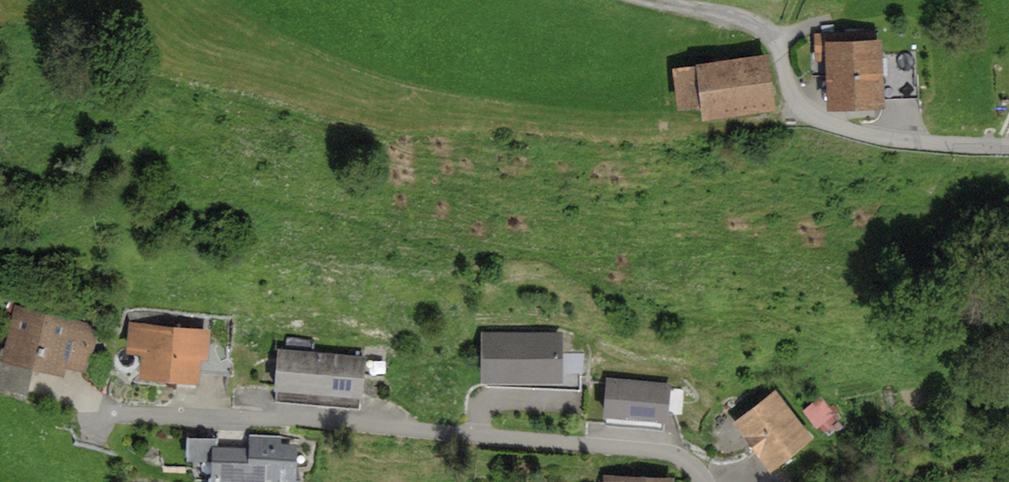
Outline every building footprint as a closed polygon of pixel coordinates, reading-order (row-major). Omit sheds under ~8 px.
[(878,30),(814,33),(815,61),(826,60),(828,111),(885,108),(884,101),(919,99),(916,50),(883,52),(882,39),(878,39),(878,30)] [(768,55),(672,67),(677,110),(700,107),(702,121),(775,112),(768,55)] [(99,326),(15,306),(2,362),(32,369),(64,376),(66,367),(84,371),(87,379),(98,390),(107,351),(102,337),(97,336),(99,326)] [(211,329),(129,322),(126,354),(141,355),(139,379),(199,384),(200,373),(201,360),(209,361),(210,342),(211,329)] [(563,332),(482,331),(482,383),(563,383),(563,332)] [(234,344),(210,342),(209,361),(201,360),(200,373),(231,375),(234,344)] [(366,357),(277,349),(273,404),(361,412),(366,357)] [(32,369),(2,362),(0,361),(0,390),(26,396),(32,369)] [(670,382),(606,377),(603,416),(606,417),(606,426),(664,431),(665,422),(667,422),(670,382)] [(775,390),(732,423),(770,472),(813,439),(775,390)] [(820,396),(802,411),(817,429),(835,414),(820,396)] [(186,438),(186,462),(194,462),(194,467),(203,479),(207,479),(207,481),(300,481),(300,480),(296,479),(297,444),(281,444),(281,438),(249,437),(249,448),(218,447),(218,438),(186,438)]
